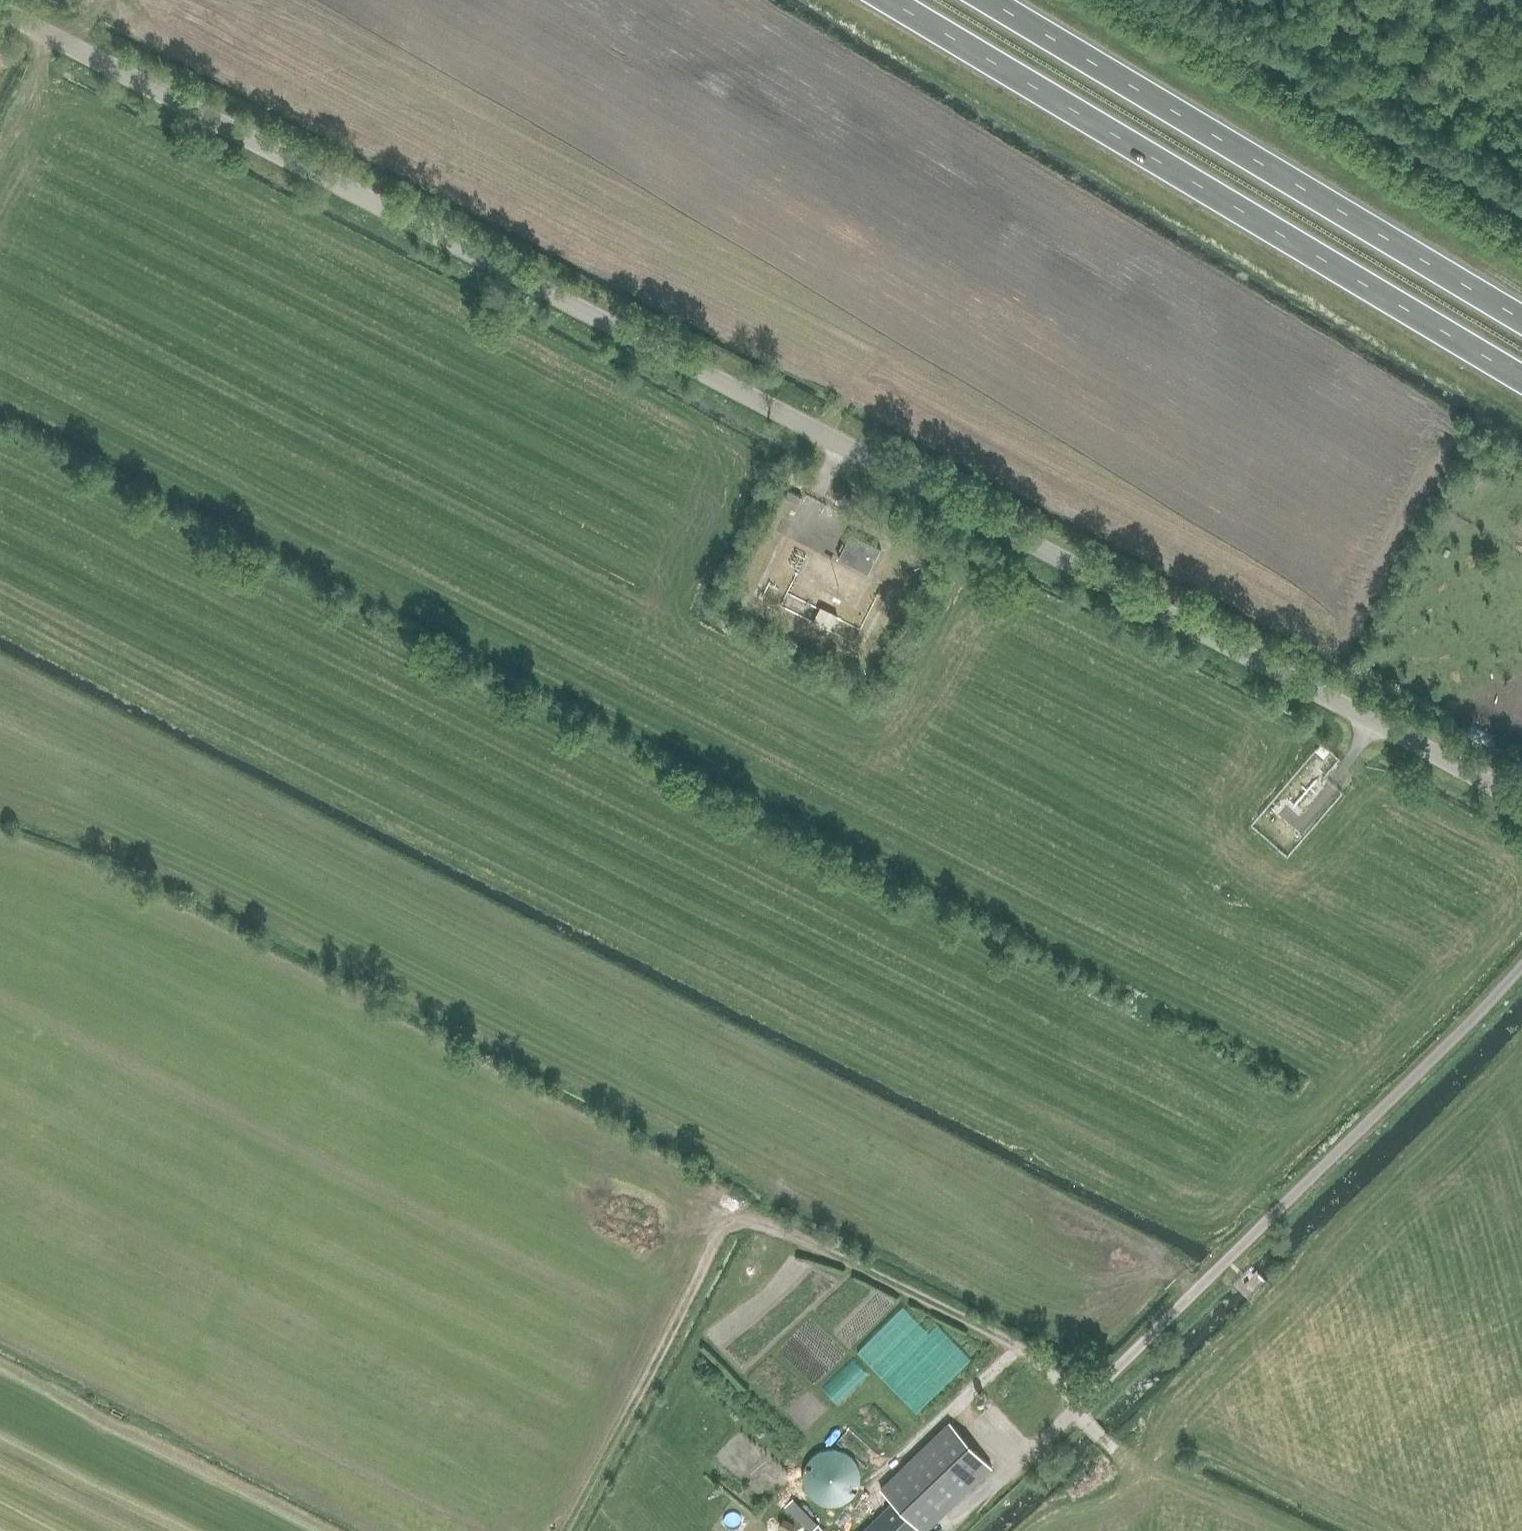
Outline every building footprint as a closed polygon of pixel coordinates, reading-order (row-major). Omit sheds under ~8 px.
[(800,503),(803,496),(788,489),(785,496),(800,503)] [(882,548),(852,533),(840,557),(870,572),(882,548)] [(820,606),(812,623),(827,631),(836,614),(820,606)] [(1321,744),(1315,750),(1324,758),(1329,751),(1321,744)] [(889,1379),(902,1396),(937,1369),(924,1352),(889,1379)] [(862,1530),(921,1530),(924,1528),(926,1530),(996,1464),(954,1419),(884,1485),(897,1498),(862,1530)] [(835,1448),(830,1448),(825,1449),(820,1451),(816,1453),(812,1456),(809,1460),(806,1464),(804,1469),(803,1473),(803,1478),(804,1483),(805,1488),(808,1492),(811,1496),(814,1500),(819,1502),(823,1504),(828,1505),(833,1505),(838,1505),(843,1503),(847,1501),(851,1498),(854,1494),(857,1490),(859,1485),(860,1480),(860,1475),(860,1470),(858,1466),(856,1461),(853,1457),(849,1454),(845,1451),(840,1450),(835,1448)] [(793,1498),(785,1506),(810,1530),(825,1530),(793,1498)]
